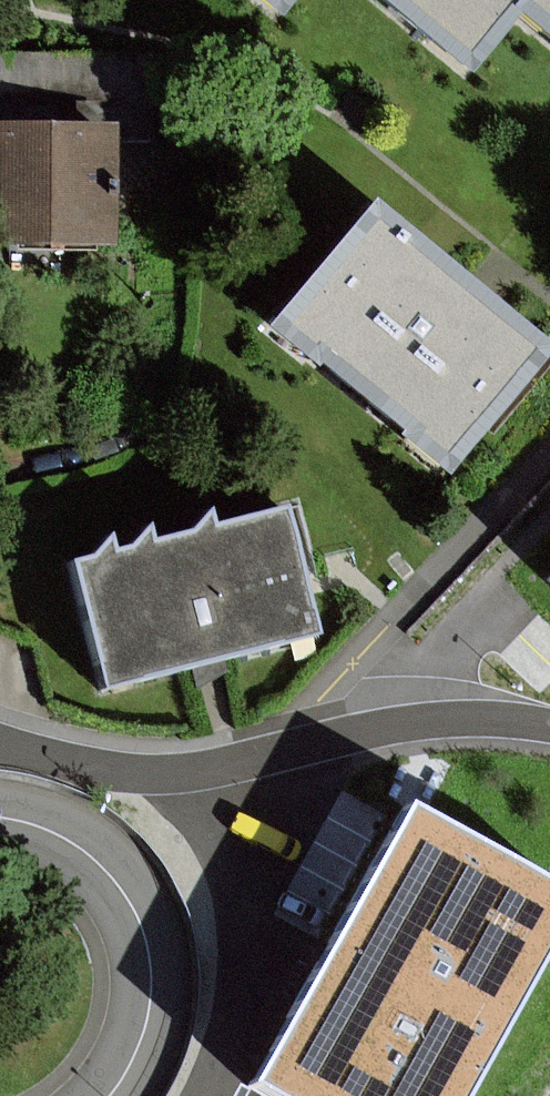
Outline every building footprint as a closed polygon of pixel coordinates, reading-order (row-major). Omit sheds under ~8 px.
[(508,0),(410,0),(468,48),(508,0)] [(0,50),(0,231),(129,229),(127,48),(0,50)] [(525,344),(358,212),(284,305),(451,437),(525,344)] [(92,678),(305,629),(276,503),(63,552),(92,678)] [(266,1095),(467,1095),(549,943),(549,886),(405,807),(310,981),(251,1088),(266,1095)]
